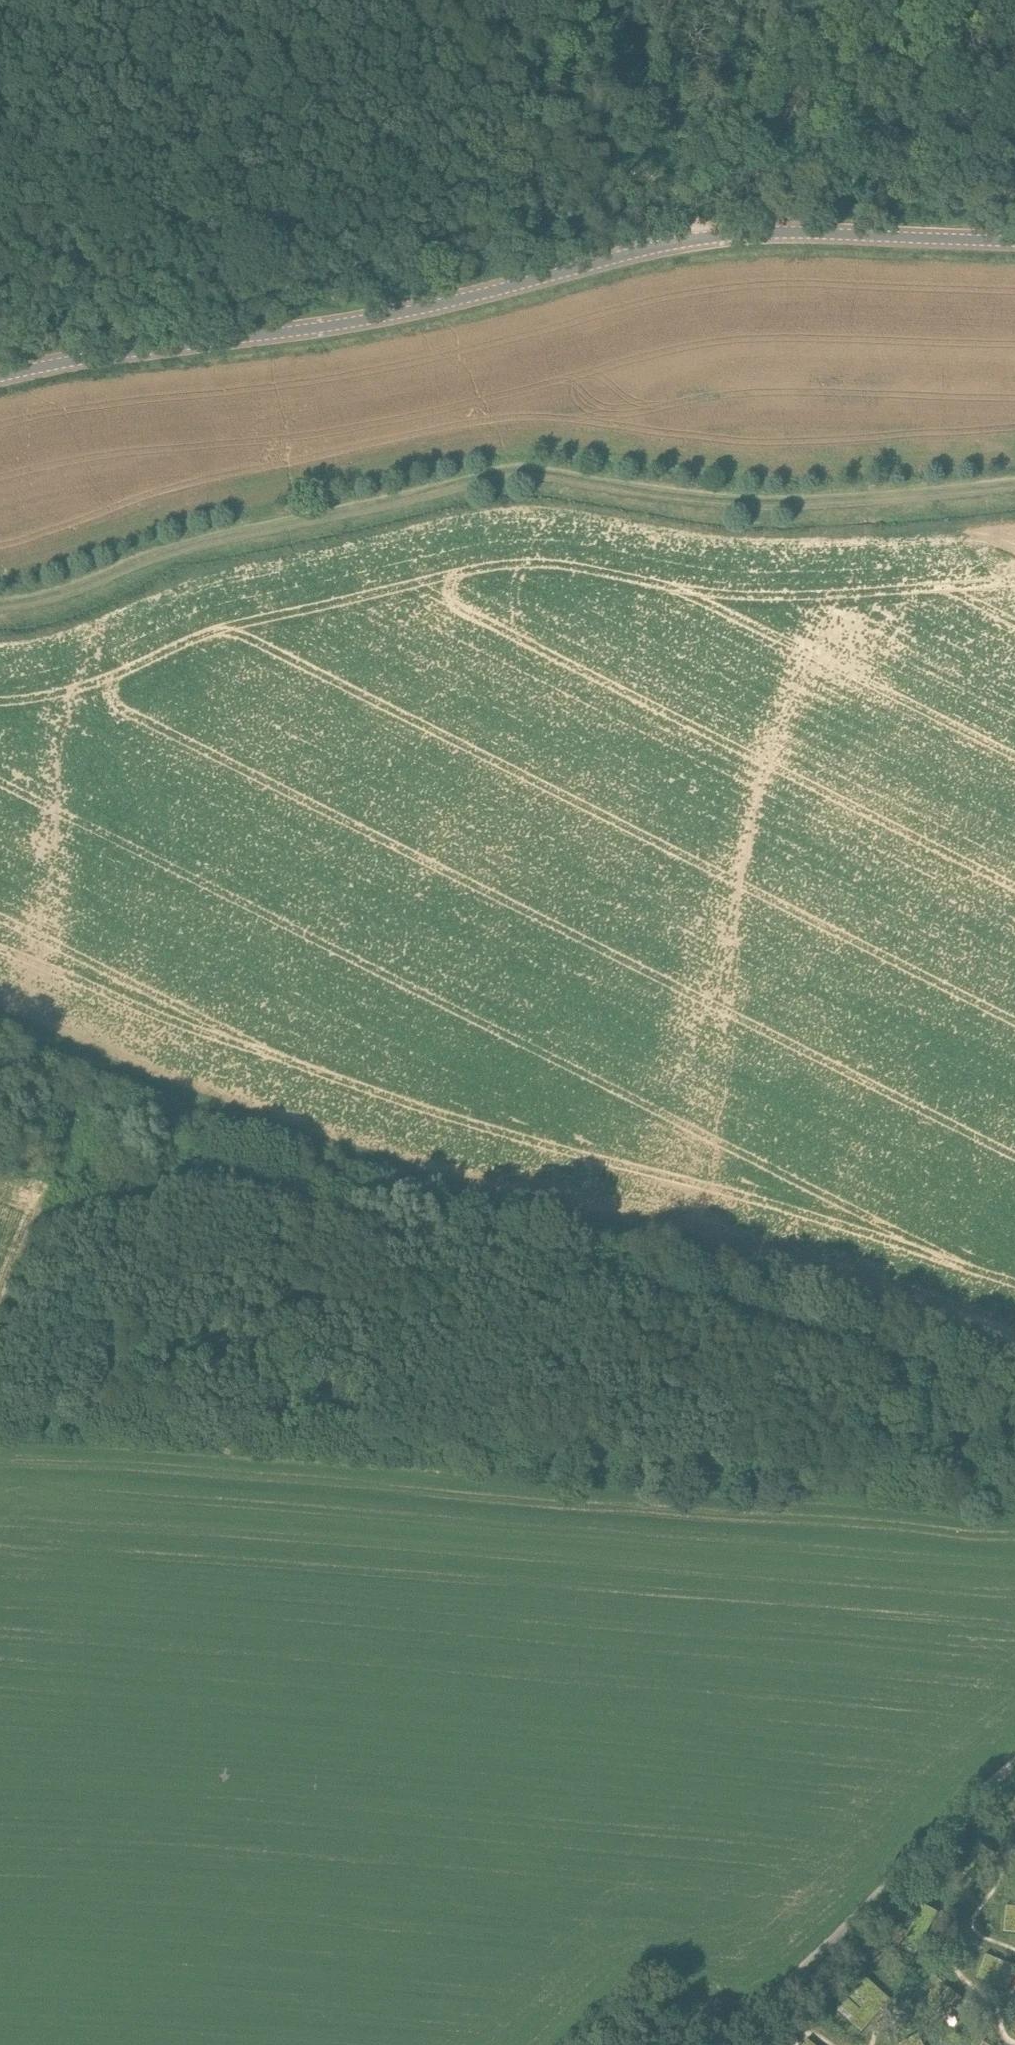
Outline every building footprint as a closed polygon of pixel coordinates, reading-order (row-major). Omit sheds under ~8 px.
[(893,2039),(897,2044),(929,2044),(918,2025),(893,2039)] [(792,2044),(826,2044),(806,2028),(792,2044)] [(978,2044),(1000,2044),(984,2035),(978,2044)]
